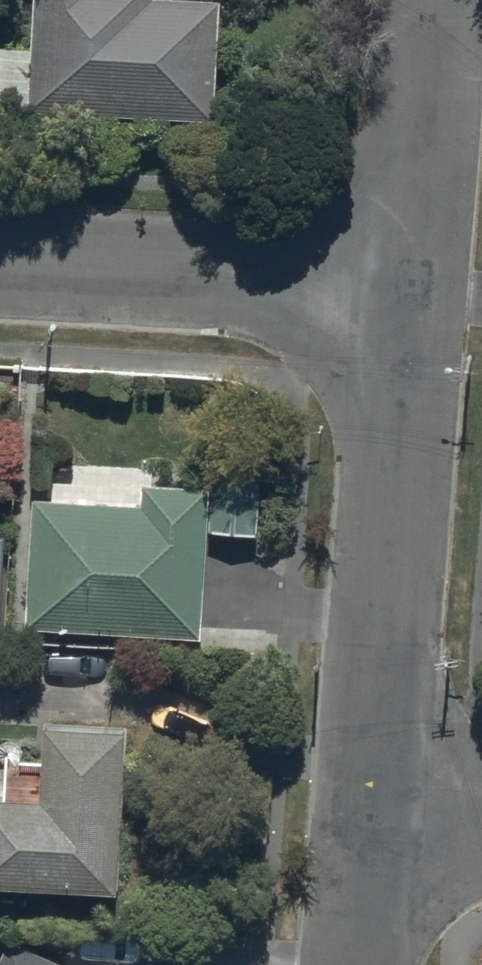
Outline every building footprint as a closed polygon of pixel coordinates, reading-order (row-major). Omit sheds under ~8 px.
[(30,112),(215,120),(221,2),(179,0),(35,0),(30,112)] [(203,534),(259,536),(262,454),(207,452),(205,489),(142,487),(141,506),(32,502),(27,632),(200,638),(203,534)] [(124,726),(41,723),(39,804),(2,803),(2,795),(0,794),(0,893),(119,897),(124,726)] [(3,942),(0,950),(0,964),(58,964),(3,942)]
